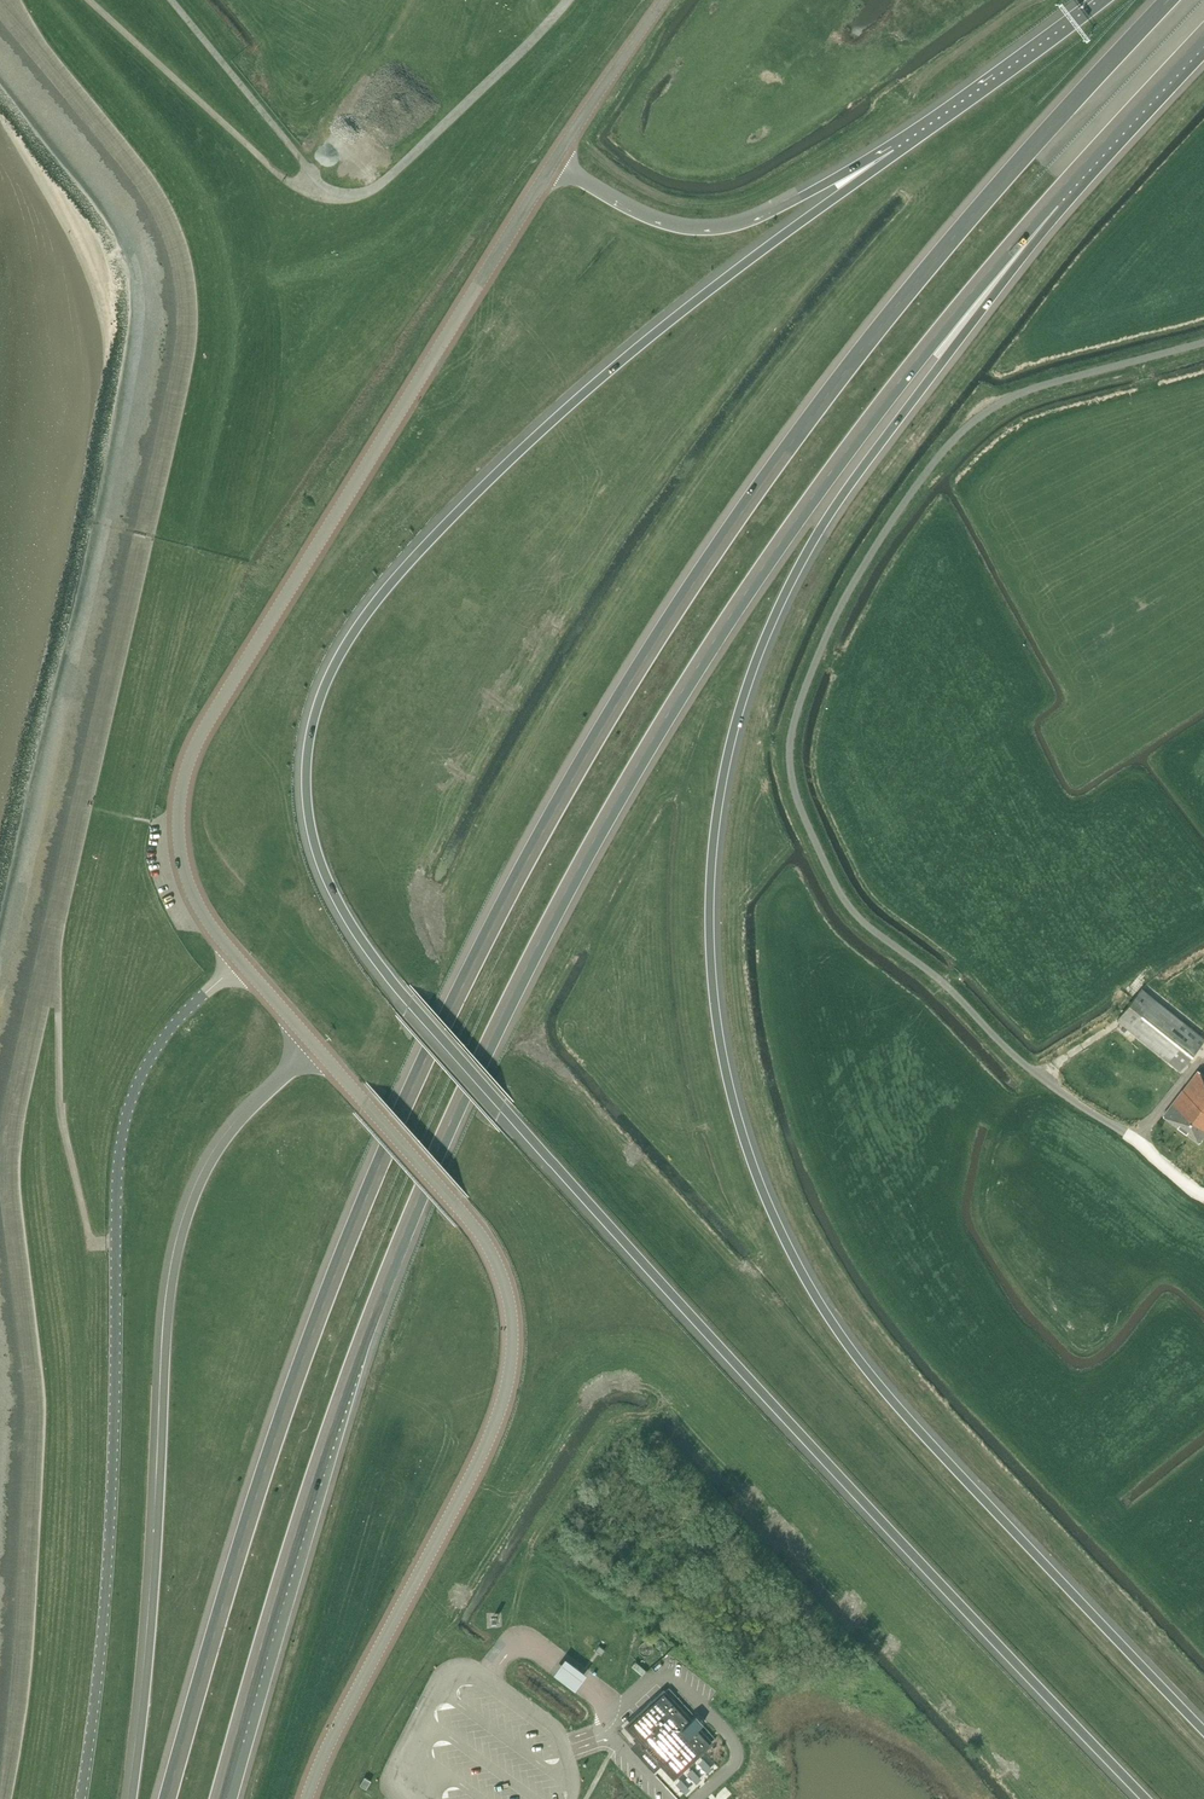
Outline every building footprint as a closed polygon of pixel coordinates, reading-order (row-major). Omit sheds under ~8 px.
[(1142,988),(1117,1019),(1180,1070),(1203,1040),(1203,1038),(1142,988)] [(1198,1070),(1163,1115),(1199,1142),(1203,1136),(1203,1075),(1198,1070)] [(589,1674),(566,1658),(556,1673),(578,1688),(589,1674)] [(697,1675),(694,1680),(713,1696),(717,1691),(697,1675)] [(654,1771),(662,1763),(673,1775),(710,1742),(697,1728),(703,1722),(696,1714),(690,1720),(664,1692),(627,1725),(639,1738),(630,1745),(636,1751),(654,1771)] [(365,1776),(360,1783),(366,1787),(371,1780),(365,1776)]
